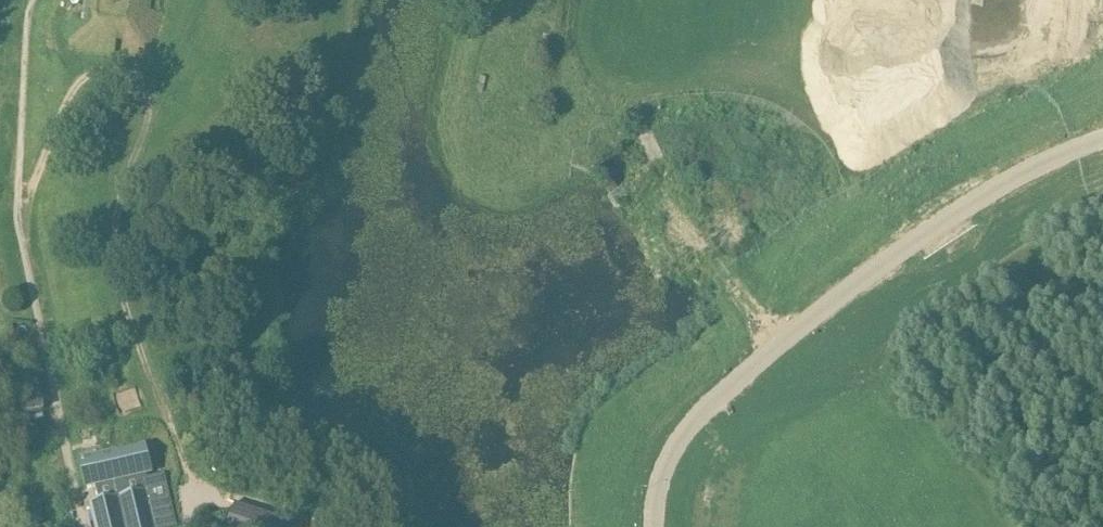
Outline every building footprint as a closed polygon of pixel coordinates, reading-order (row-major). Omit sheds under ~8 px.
[(555,48),(562,50),(565,34),(558,33),(555,48)] [(478,91),(485,92),(490,69),(483,68),(478,91)] [(637,175),(651,165),(665,155),(668,153),(667,151),(664,153),(657,158),(650,163),(635,173),(637,175)] [(663,182),(648,192),(650,194),(664,184),(667,182),(678,175),(681,173),(680,171),(677,173),(663,182)] [(624,183),(637,175),(635,173),(604,194),(605,196),(624,183)] [(618,216),(650,194),(648,192),(636,201),(617,214),(618,216)] [(672,282),(679,291),(681,291),(682,291),(684,291),(686,290),(686,289),(687,288),(687,286),(687,284),(680,275),(672,282)] [(717,296),(724,305),(705,331),(707,333),(728,305),(711,285),(682,293),(683,296),(710,288),(717,296)] [(147,475),(151,474),(148,462),(145,448),(82,463),(88,489),(96,487),(98,495),(100,503),(92,505),(97,526),(177,526),(164,475),(159,476),(148,479),(147,475)] [(228,526),(286,526),(287,523),(235,506),(233,511),(228,526)]
